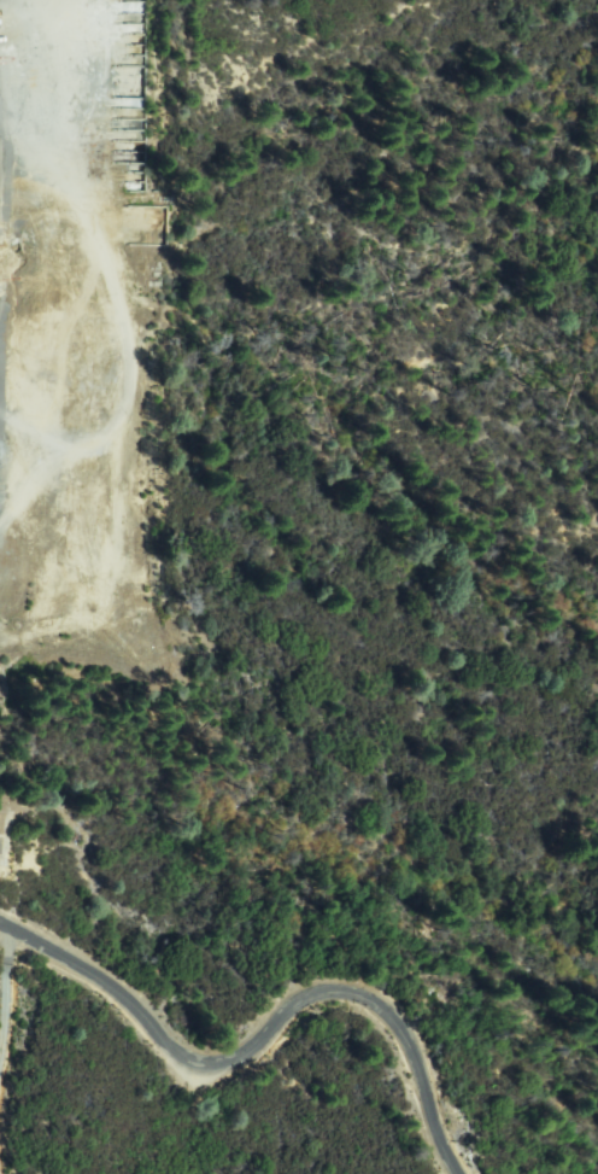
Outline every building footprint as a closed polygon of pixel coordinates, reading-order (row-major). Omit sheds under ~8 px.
[(141,153),(111,154),(111,164),(142,163),(141,153)] [(160,209),(119,209),(119,245),(160,245),(160,209)]
